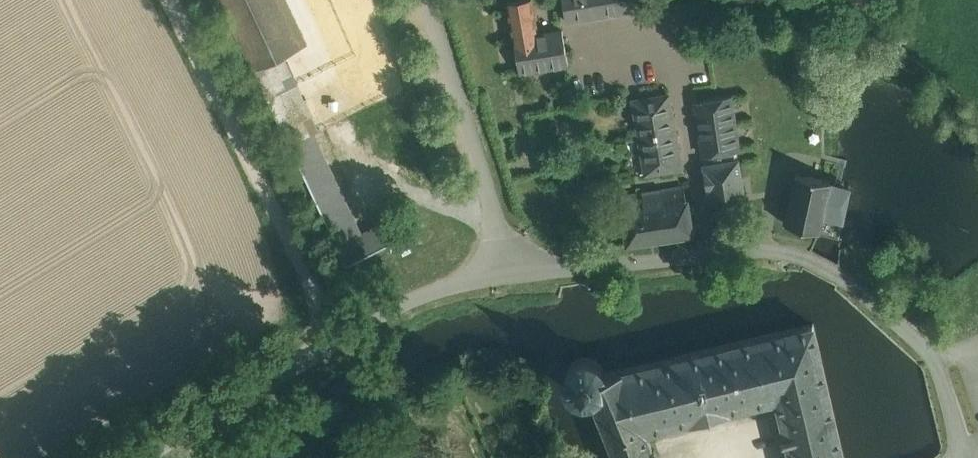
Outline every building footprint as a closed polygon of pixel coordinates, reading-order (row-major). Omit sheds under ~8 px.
[(281,0),(223,0),(255,67),(283,54),(302,45),(281,0)] [(566,21),(603,15),(600,0),(562,0),(566,21)] [(603,15),(640,9),(639,0),(600,0),(603,15)] [(532,1),(509,5),(512,25),(532,22),(535,21),(532,1)] [(558,14),(541,16),(544,35),(549,67),(567,64),(558,14)] [(544,35),(533,36),(532,22),(512,25),(514,39),(515,39),(521,72),(549,67),(544,35)] [(283,54),(255,67),(268,97),(291,86),(296,84),(296,85),(297,84),(283,54)] [(291,86),(268,97),(322,211),(343,201),(291,86)] [(669,95),(633,100),(635,114),(636,115),(639,135),(675,129),(669,95)] [(731,95),(694,102),(703,154),(721,151),(740,147),(731,95)] [(633,100),(622,102),(625,116),(635,114),(633,100)] [(675,129),(639,135),(647,181),(682,176),(675,129)] [(721,151),(703,154),(705,165),(723,162),(722,155),(723,155),(723,153),(722,153),(721,151)] [(723,162),(705,165),(710,195),(742,190),(737,160),(723,162)] [(806,176),(795,173),(784,222),(821,231),(824,217),(842,221),(850,185),(806,176)] [(684,186),(654,191),(657,214),(661,213),(665,236),(691,233),(684,186)] [(654,191),(621,196),(623,208),(628,241),(629,242),(665,236),(661,213),(657,214),(654,191)] [(360,236),(343,201),(322,211),(347,264),(406,234),(397,217),(360,236)] [(623,208),(610,210),(615,243),(628,241),(623,208)] [(825,235),(840,238),(843,222),(828,219),(825,235)] [(645,430),(777,397),(792,457),(843,457),(813,325),(604,374),(602,369),(598,365),(594,362),(588,360),(582,360),(575,362),(569,367),(566,374),(565,382),(567,389),(572,395),(578,399),(586,400),(593,399),(616,457),(656,457),(645,430)]
